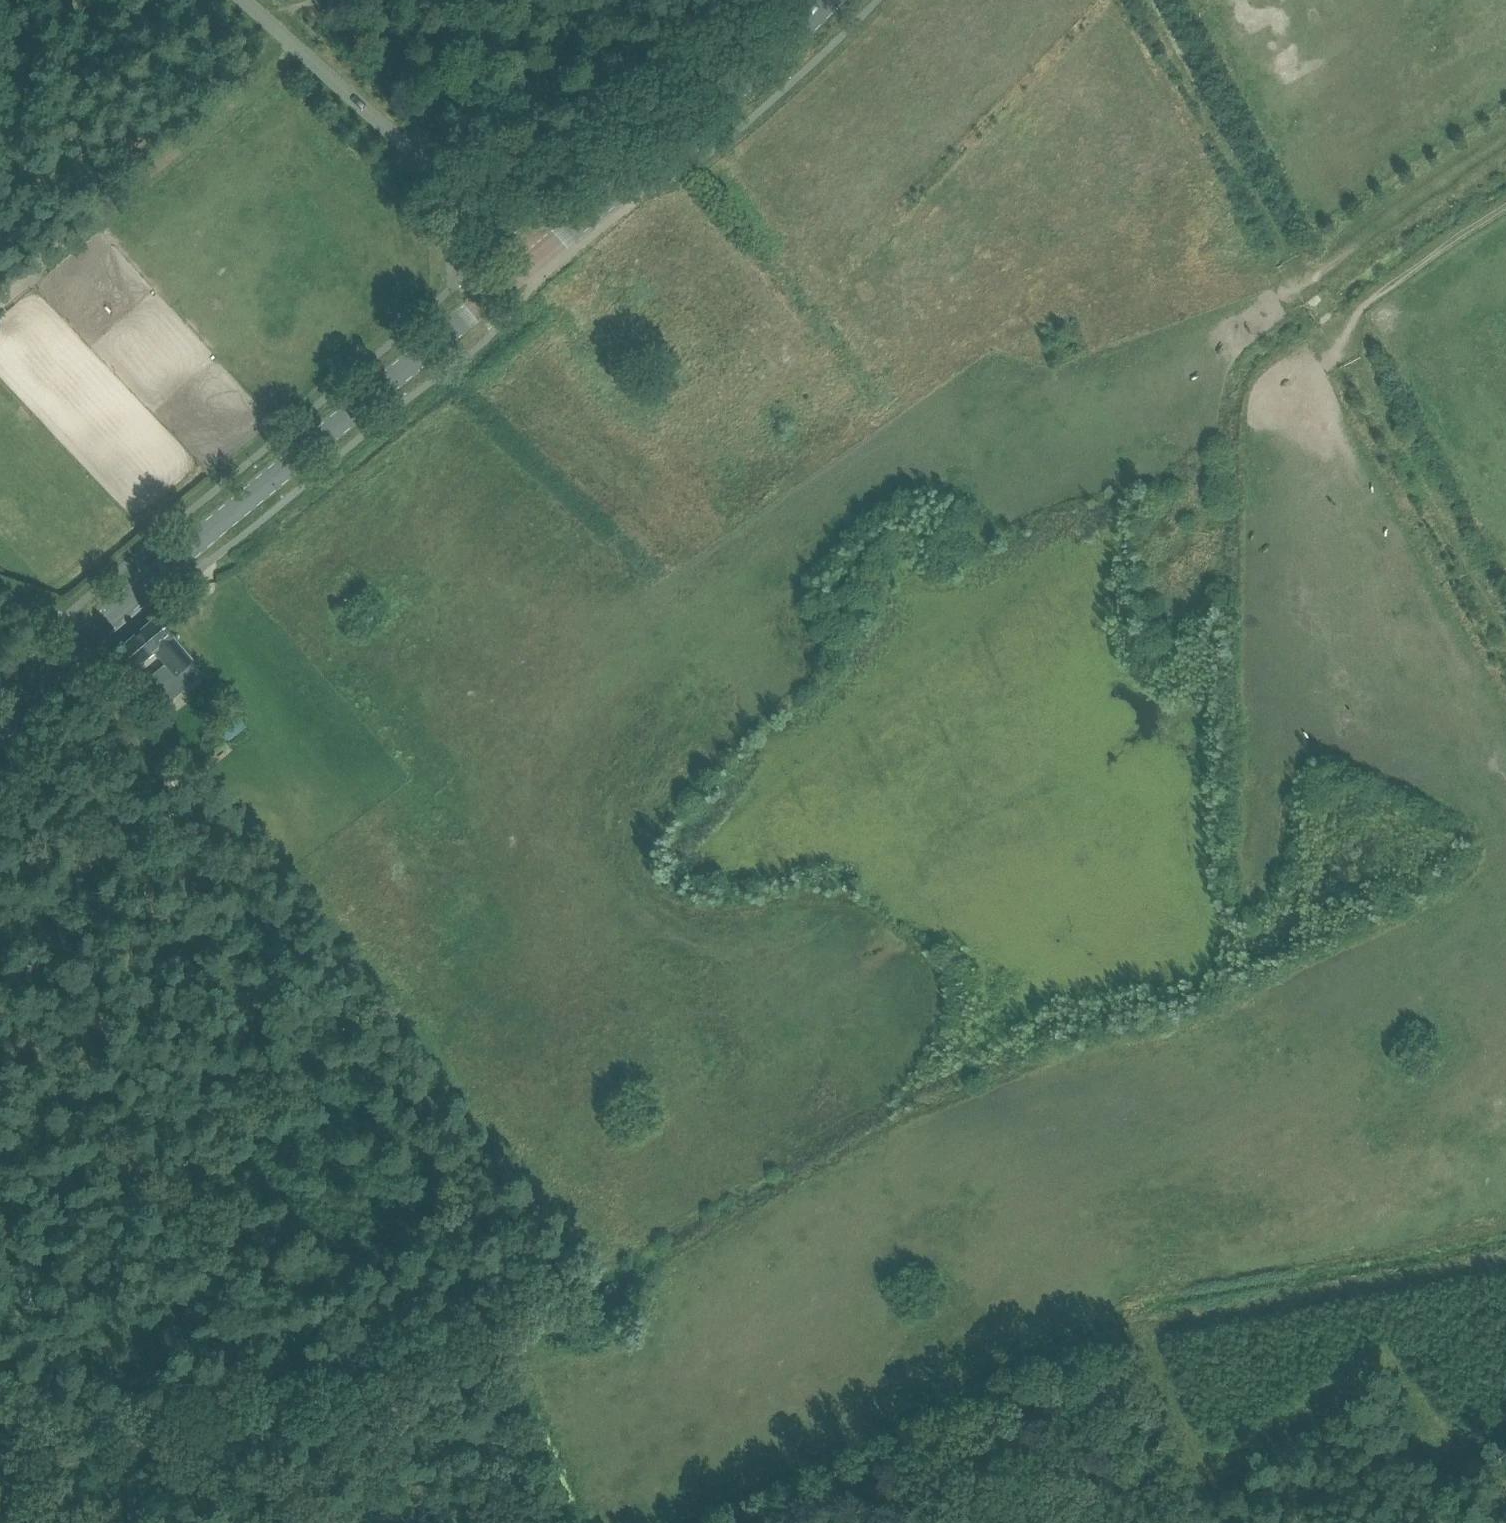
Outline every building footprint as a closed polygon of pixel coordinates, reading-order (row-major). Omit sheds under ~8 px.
[(121,647),(134,663),(136,666),(155,650),(175,674),(165,683),(159,676),(150,684),(166,703),(194,679),(184,667),(193,660),(157,617),(121,647)] [(152,722),(163,712),(157,705),(146,714),(152,722)] [(229,741),(247,727),(239,717),(228,726),(227,725),(220,731),(229,741)]
